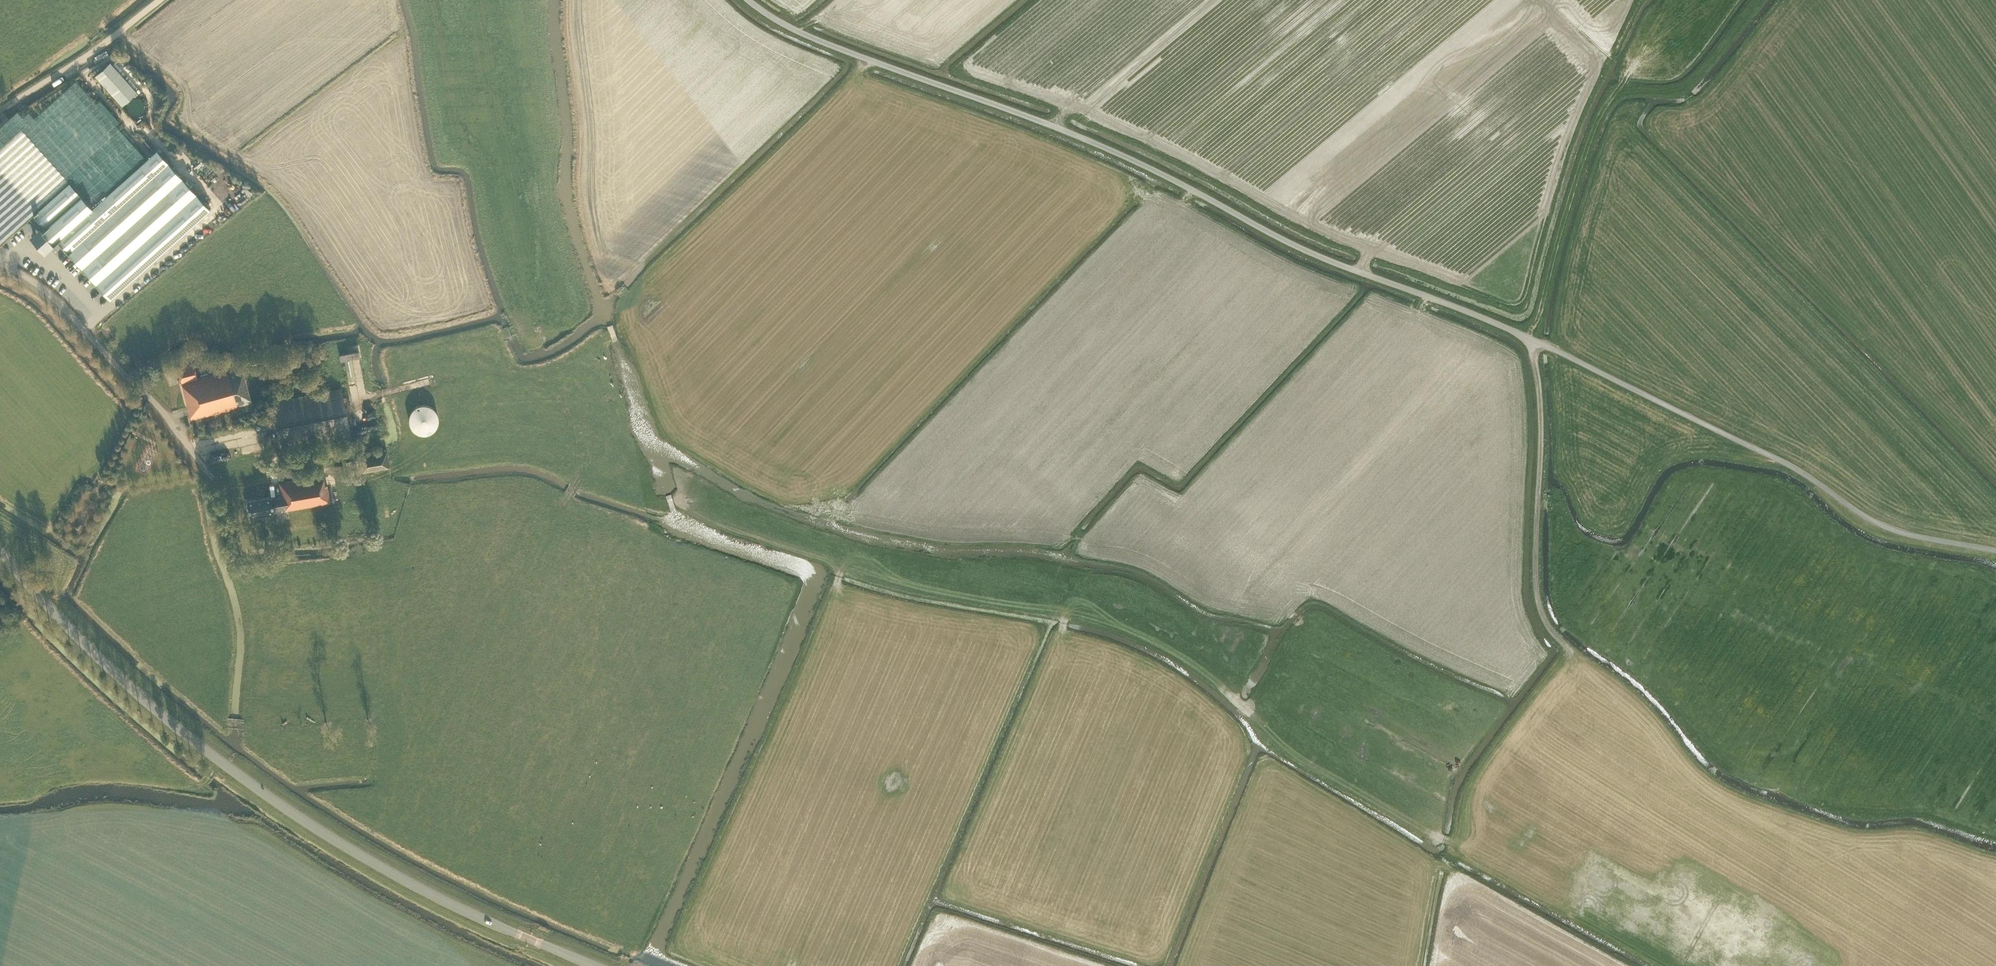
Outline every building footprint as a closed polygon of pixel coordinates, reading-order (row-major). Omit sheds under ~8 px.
[(110,61),(95,75),(122,104),(137,91),(110,61)] [(33,213),(45,226),(41,229),(53,242),(56,239),(110,299),(210,209),(156,150),(92,207),(21,128),(0,147),(0,242),(33,213)] [(210,173),(217,167),(211,159),(204,166),(210,173)] [(362,353),(347,354),(347,375),(363,374),(362,353)] [(194,363),(178,367),(191,419),(237,407),(236,403),(238,403),(239,405),(251,401),(243,369),(228,372),(227,369),(197,377),(194,363)] [(271,401),(281,451),(351,437),(341,388),(271,401)] [(425,404),(423,404),(421,404),(420,404),(419,404),(418,405),(416,406),(414,407),(413,408),(412,408),(412,409),(411,410),(410,412),(409,413),(409,414),(409,415),(408,416),(408,418),(408,419),(408,420),(408,421),(409,422),(409,423),(410,425),(411,427),(412,428),(413,430),(414,430),(415,431),(416,432),(418,433),(419,433),(420,433),(422,434),(424,434),(426,433),(428,433),(430,432),(431,431),(433,430),(434,429),(435,427),(436,426),(436,425),(437,423),(438,422),(438,420),(438,419),(438,418),(438,417),(438,416),(437,415),(437,414),(436,412),(436,411),(434,409),(433,408),(432,407),(430,406),(429,405),(427,404),(425,404)] [(282,496),(270,498),(270,497),(247,501),(250,518),(273,514),(272,510),(284,508),(284,510),(330,502),(327,484),(325,485),(323,474),(279,482),(282,496)]
